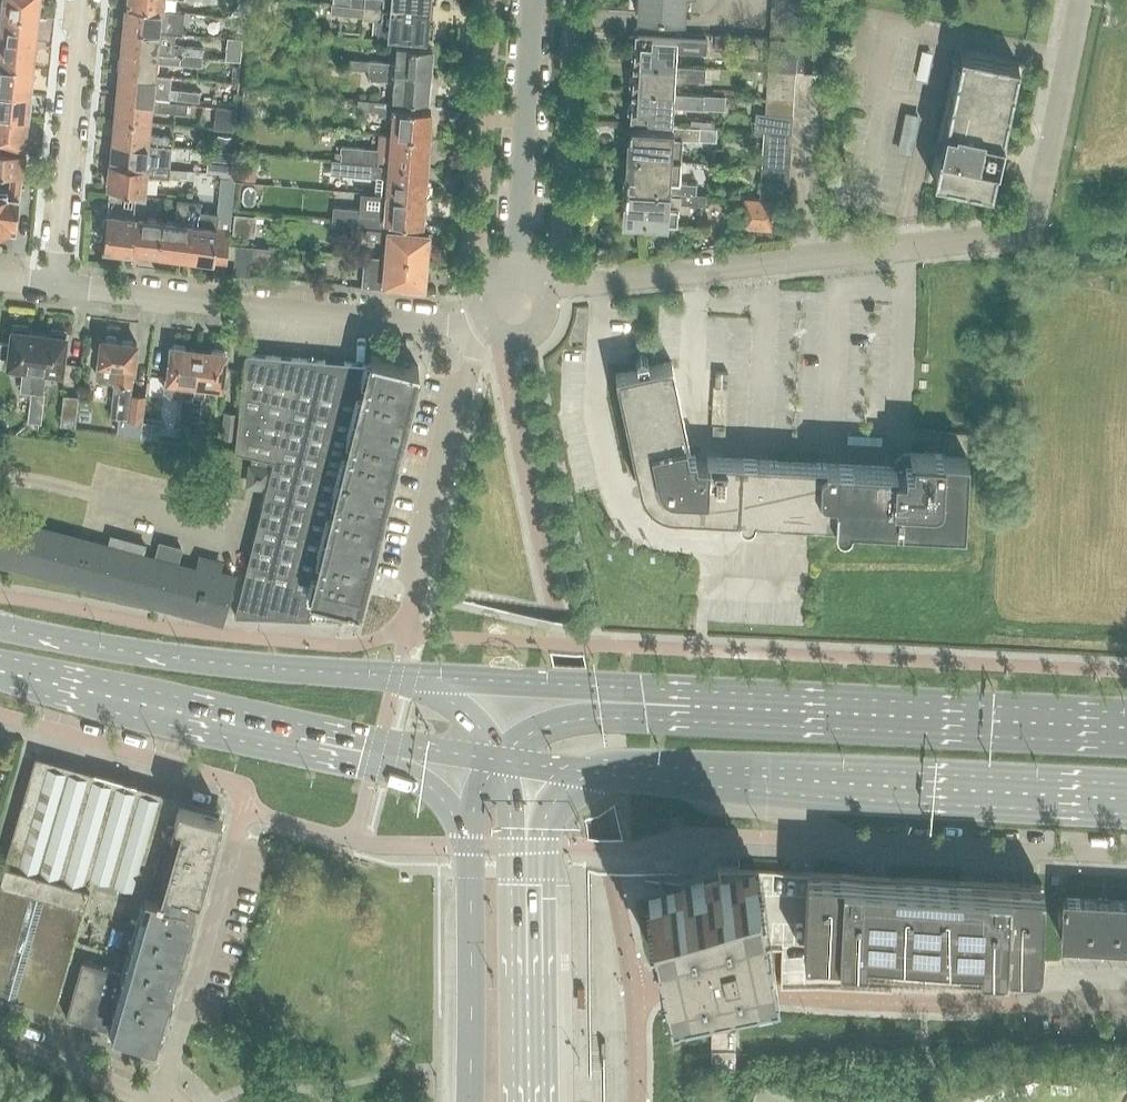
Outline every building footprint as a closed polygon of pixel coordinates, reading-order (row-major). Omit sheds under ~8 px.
[(1,14),(39,18),(41,0),(2,0),(1,14)] [(125,6),(127,6),(164,10),(165,0),(125,0),(125,6)] [(350,5),(430,12),(431,1),(435,2),(436,0),(350,0),(350,5)] [(637,13),(682,15),(683,0),(638,0),(637,13)] [(772,11),(799,12),(799,0),(773,0),(772,11)] [(331,14),(345,15),(363,16),(362,19),(378,20),(377,35),(388,37),(427,40),(428,36),(432,37),(434,24),(429,24),(430,12),(350,5),(331,4),(331,14)] [(182,33),(184,12),(164,10),(127,6),(126,12),(124,12),(122,28),(160,31),(176,33),(182,33)] [(799,12),(772,11),(771,24),(798,26),(799,12)] [(34,42),(35,35),(37,35),(39,18),(1,14),(0,21),(0,39),(34,42)] [(275,21),(253,19),(252,27),(274,29),(275,21)] [(235,20),(233,36),(242,37),(246,37),(247,21),(244,20),(235,20)] [(798,26),(771,24),(771,38),(797,39),(798,26)] [(203,47),(174,45),(176,33),(160,31),(122,28),(121,44),(123,44),(122,49),(202,57),(203,47)] [(729,48),(729,35),(715,34),(714,47),(729,48)] [(675,65),(675,63),(676,50),(706,52),(706,50),(707,39),(637,35),(636,35),(635,47),(632,50),(631,56),(634,59),(634,63),(675,65)] [(769,70),(795,71),(797,40),(771,38),(769,70)] [(34,68),(36,49),(34,49),(34,42),(0,39),(0,65),(34,68)] [(797,40),(795,71),(831,73),(833,42),(797,40)] [(367,69),(429,74),(430,63),(433,61),(433,54),(431,52),(431,48),(397,45),(396,61),(368,60),(367,69)] [(156,62),(182,64),(201,66),(201,64),(202,57),(122,49),(122,55),(120,54),(118,71),(155,74),(156,62)] [(1018,68),(1019,65),(1008,63),(1008,64),(995,61),(995,60),(992,59),(992,60),(971,56),(972,55),(961,53),(960,56),(961,56),(952,100),(951,100),(950,103),(951,103),(947,123),(946,123),(945,126),(946,126),(946,127),(945,127),(939,153),(940,154),(940,155),(939,154),(939,157),(940,158),(935,178),(934,178),(934,181),(944,183),(945,182),(965,186),(965,187),(968,188),(968,187),(981,190),(981,191),(991,193),(992,190),(991,190),(995,169),(996,169),(997,167),(992,166),(998,137),(1003,138),(1004,135),(1003,135),(1007,115),(1008,115),(1009,112),(1008,112),(1012,91),(1013,91),(1014,88),(1013,88),(1017,68),(1018,68)] [(367,70),(367,69),(368,60),(358,59),(350,59),(349,69),(357,69),(367,70)] [(704,79),(705,66),(681,64),(675,63),(675,65),(634,63),(634,74),(630,77),(629,84),(633,87),(632,91),(674,92),(675,77),(704,79)] [(32,87),(34,68),(0,65),(0,90),(29,93),(30,86),(32,87)] [(430,89),(428,86),(429,74),(367,69),(367,70),(367,78),(393,81),(393,87),(393,98),(427,101),(427,97),(430,95),(430,89)] [(794,101),(795,72),(768,70),(766,99),(794,101)] [(118,93),(118,97),(153,100),(153,96),(199,100),(200,90),(171,88),(172,76),(155,74),(118,71),(117,87),(119,87),(118,93)] [(29,119),(31,100),(29,100),(29,93),(0,90),(0,116),(29,119)] [(673,106),(716,108),(724,109),(725,95),(674,92),(632,91),(632,102),(628,105),(628,111),(631,115),(631,119),(672,122),(673,106)] [(187,104),(153,100),(118,97),(117,103),(115,102),(113,118),(152,122),(153,111),(186,114),(187,104)] [(369,110),(370,100),(358,99),(358,109),(369,110)] [(794,101),(766,99),(765,113),(793,115),(794,101)] [(391,106),(392,102),(370,100),(369,110),(383,111),(382,116),(392,117),(390,134),(428,137),(429,135),(430,135),(432,132),(433,125),(431,123),(429,122),(430,110),(391,106)] [(244,106),(242,122),(253,123),(254,121),(255,107),(244,106)] [(215,107),(213,129),(233,131),(235,109),(215,107)] [(791,133),(793,115),(765,113),(763,131),(791,133)] [(907,114),(905,124),(916,126),(918,118),(918,116),(907,114)] [(26,146),(27,142),(24,141),(25,136),(27,136),(29,119),(0,116),(0,144),(24,146),(26,146)] [(152,122),(113,118),(112,135),(114,135),(114,140),(172,145),(173,136),(151,134),(152,122)] [(699,139),(700,127),(671,126),(671,131),(630,128),(629,139),(630,139),(628,158),(681,161),(682,138),(699,139)] [(700,127),(699,139),(716,140),(716,128),(700,127)] [(791,133),(763,131),(761,166),(789,167),(791,133)] [(342,145),(341,160),(363,162),(377,163),(377,162),(426,165),(427,153),(428,153),(431,150),(431,143),(429,141),(428,140),(428,137),(390,134),(389,150),(342,145)] [(217,135),(215,152),(219,152),(231,153),(233,137),(217,135)] [(172,145),(114,140),(113,145),(111,145),(109,162),(111,162),(148,165),(149,154),(171,156),(172,145)] [(11,172),(24,174),(25,158),(23,158),(23,153),(25,154),(26,152),(0,149),(0,171),(11,172)] [(219,152),(217,172),(234,174),(236,154),(231,153),(219,152)] [(696,184),(680,182),(681,161),(628,158),(627,176),(626,187),(637,188),(637,190),(695,194),(696,184)] [(377,167),(377,163),(363,162),(351,161),(350,170),(347,170),(347,174),(376,177),(374,193),(376,193),(386,194),(424,197),(424,194),(425,194),(427,192),(428,185),(426,182),(425,182),(426,170),(377,167)] [(109,188),(145,192),(147,176),(169,178),(170,168),(170,167),(148,165),(111,162),(111,171),(108,171),(107,186),(109,186),(109,188)] [(242,164),(240,180),(255,181),(257,165),(242,164)] [(789,167),(761,166),(759,195),(787,197),(789,167)] [(170,168),(169,178),(186,179),(187,170),(170,168)] [(10,177),(8,195),(0,194),(0,233),(9,235),(10,230),(14,231),(13,235),(15,235),(16,229),(21,178),(10,177)] [(227,261),(228,242),(235,179),(224,178),(221,178),(217,212),(200,210),(201,202),(191,200),(185,259),(188,259),(189,256),(194,257),(194,260),(214,262),(215,258),(225,259),(225,261),(227,261)] [(705,205),(705,198),(706,194),(695,194),(637,190),(637,192),(626,191),(625,203),(626,203),(625,221),(628,222),(630,226),(639,227),(642,223),(647,223),(647,225),(667,226),(667,224),(679,225),(680,203),(705,205)] [(109,192),(108,204),(107,213),(104,212),(101,248),(122,251),(122,248),(128,249),(128,251),(131,252),(136,195),(109,192)] [(361,210),(334,207),(333,221),(332,222),(339,222),(375,225),(382,226),(382,221),(421,225),(422,212),(423,213),(426,210),(427,203),(425,200),(423,200),(424,197),(386,194),(376,193),(374,193),(363,192),(361,210)] [(136,195),(131,252),(134,252),(134,250),(140,250),(139,253),(158,255),(162,218),(144,216),(146,196),(136,195)] [(773,200),(745,198),(743,227),(771,229),(773,200)] [(175,220),(162,218),(158,255),(176,258),(177,255),(182,256),(182,258),(185,259),(191,200),(178,199),(175,220)] [(235,214),(233,233),(255,236),(257,216),(235,214)] [(375,225),(339,222),(339,228),(348,229),(347,237),(380,240),(382,238),(382,236),(388,236),(386,258),(426,261),(426,258),(428,255),(429,250),(427,247),(427,244),(428,244),(429,234),(388,230),(388,231),(375,230),(375,225)] [(252,245),(250,263),(267,265),(269,247),(252,245)] [(361,287),(384,289),(384,285),(424,288),(425,279),(424,279),(425,276),(426,273),(427,267),(426,265),(426,261),(386,258),(364,256),(361,287)] [(6,359),(5,368),(23,370),(20,392),(32,393),(39,332),(31,331),(31,329),(28,328),(28,327),(13,325),(10,344),(0,343),(0,358),(6,359)] [(44,395),(46,371),(62,372),(66,331),(51,329),(51,331),(48,331),(47,334),(39,332),(32,393),(44,395)] [(101,338),(98,363),(96,378),(99,381),(113,383),(113,384),(110,417),(120,418),(127,419),(130,394),(131,386),(137,343),(117,340),(115,337),(108,336),(106,339),(101,338)] [(165,384),(165,390),(170,395),(181,397),(178,425),(189,426),(199,350),(189,349),(189,346),(170,344),(166,377),(165,384)] [(199,350),(189,426),(201,428),(206,386),(210,387),(221,388),(221,386),(223,384),(227,351),(207,349),(207,351),(199,350)] [(263,500),(235,615),(237,615),(237,614),(260,615),(262,615),(281,616),(282,616),(306,617),(306,618),(316,618),(319,618),(338,619),(341,619),(341,620),(344,620),(347,605),(311,596),(326,536),(342,475),(357,415),(370,364),(368,363),(368,364),(367,364),(346,362),(344,362),(325,360),(324,360),(300,358),(299,358),(274,356),(274,355),(272,355),(272,356),(248,353),(246,353),(238,424),(235,450),(252,454),(248,484),(267,486),(263,500)] [(402,426),(417,368),(418,368),(418,366),(410,364),(410,362),(409,363),(381,356),(382,355),(381,355),(380,357),(372,355),(371,357),(372,357),(370,364),(357,415),(402,426)] [(669,513),(677,513),(810,520),(968,529),(972,455),(968,455),(969,433),(946,432),(944,454),(914,452),(914,454),(909,454),(902,458),(896,461),(896,467),(794,462),(707,457),(707,460),(695,459),(688,454),(686,443),(689,442),(672,362),(649,366),(647,359),(641,355),(636,361),(638,369),(615,374),(639,488),(642,493),(644,498),(648,502),(653,506),(657,509),(662,511),(669,513)] [(715,373),(714,387),(727,388),(727,387),(728,373),(715,373)] [(714,387),(713,424),(725,425),(727,388),(714,387)] [(43,403),(44,395),(32,393),(31,402),(43,403)] [(142,421),(144,406),(145,395),(130,394),(127,419),(142,421)] [(63,406),(61,424),(61,425),(75,427),(77,407),(78,396),(64,395),(63,406)] [(222,430),(221,437),(235,439),(237,424),(238,413),(224,411),(223,422),(222,430)] [(357,415),(342,475),(387,486),(402,426),(357,415)] [(120,418),(118,434),(140,436),(142,421),(127,419),(120,418)] [(724,437),(725,425),(713,424),(712,437),(724,437)] [(372,547),(387,486),(342,475),(326,536),(372,547)] [(191,613),(194,604),(225,612),(234,577),(221,574),(195,567),(194,569),(177,565),(181,548),(160,542),(155,559),(143,556),(147,544),(110,534),(109,535),(106,546),(78,538),(0,518),(0,562),(191,613)] [(347,605),(358,608),(358,606),(357,606),(372,547),(326,536),(311,596),(347,605)] [(100,780),(81,774),(81,772),(80,772),(80,773),(77,772),(77,771),(76,771),(76,772),(60,768),(60,766),(59,766),(56,766),(57,765),(55,765),(55,766),(39,762),(39,760),(37,760),(36,760),(0,880),(0,990),(35,1004),(53,1012),(90,886),(91,885),(93,876),(106,879),(119,883),(147,891),(174,800),(101,779),(101,778),(100,778),(100,780)] [(196,905),(196,904),(194,904),(198,892),(200,892),(223,811),(175,797),(174,800),(147,891),(196,905)] [(1039,965),(1043,886),(1043,885),(1034,885),(1016,884),(960,881),(891,878),(842,876),(828,875),(807,874),(797,874),(751,871),(717,870),(719,880),(754,872),(755,872),(772,949),(782,950),(782,952),(780,984),(861,988),(861,987),(862,957),(1039,965)] [(755,872),(754,872),(719,880),(703,883),(691,886),(691,885),(684,887),(683,888),(682,888),(681,888),(648,895),(649,901),(665,974),(666,978),(677,976),(681,975),(699,971),(705,970),(735,964),(734,963),(773,955),(772,949),(755,872)] [(91,885),(90,886),(103,890),(106,879),(93,876),(91,885)] [(106,879),(103,890),(116,894),(119,883),(106,879)] [(1085,935),(1126,937),(1126,888),(1087,886),(1085,935)] [(195,907),(196,905),(147,891),(124,971),(108,1027),(113,1028),(113,1029),(115,1030),(115,1029),(124,1031),(124,1032),(133,1035),(133,1034),(156,1041),(156,1042),(157,1042),(157,1040),(156,1039),(162,1019),(163,1019),(164,1017),(163,1017),(167,1003),(168,1003),(168,1001),(167,1001),(171,987),(172,987),(173,985),(172,985),(176,971),(177,971),(177,969),(177,968),(181,955),(182,953),(181,953),(185,939),(186,939),(187,937),(186,937),(190,923),(191,923),(191,921),(190,921),(194,906),(195,907)] [(90,1022),(108,1027),(124,971),(84,960),(67,1016),(69,1016),(88,1021),(88,1022),(90,1022)] [(711,1046),(735,1046),(735,1035),(735,1030),(711,1030),(711,1046)] [(735,1062),(735,1050),(711,1050),(711,1053),(711,1066),(735,1066),(735,1062)] [(757,1083),(751,1101),(816,1101),(757,1083)]
